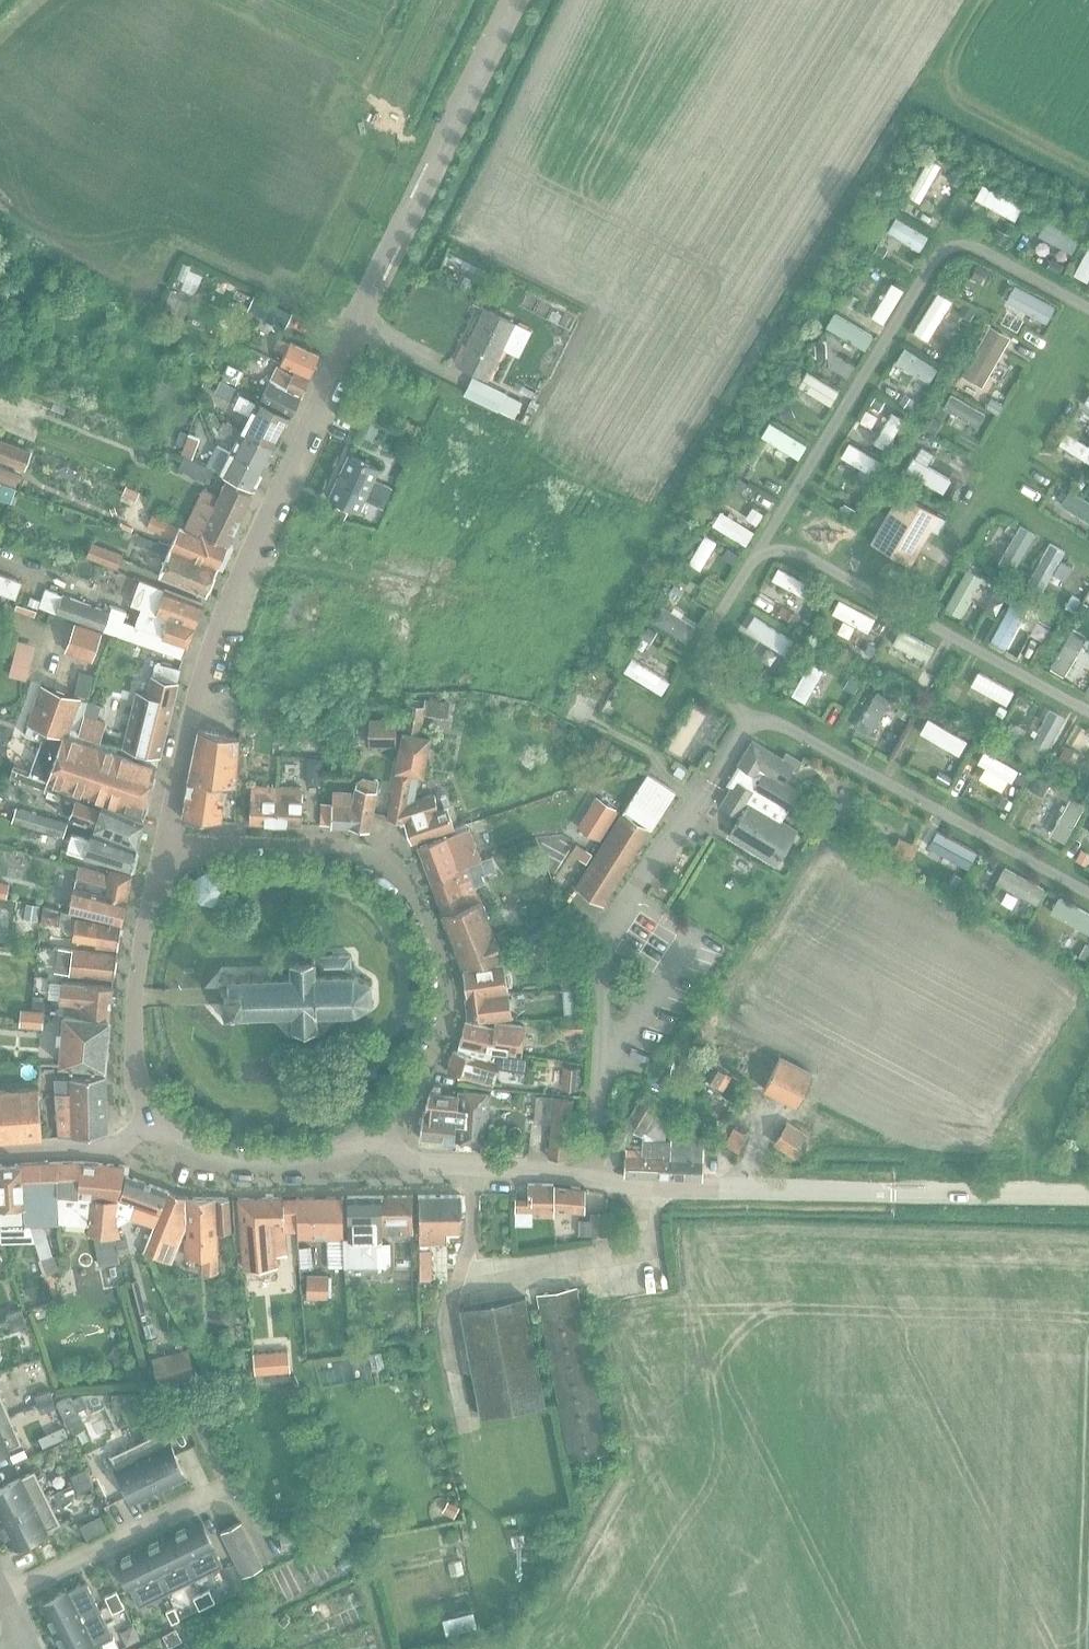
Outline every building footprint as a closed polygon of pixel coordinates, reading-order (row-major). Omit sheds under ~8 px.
[(929,158),(908,195),(920,202),(941,165),(929,158)] [(989,166),(982,183),(1026,200),(1032,183),(989,166)] [(1023,206),(983,184),(975,198),(1015,220),(1023,206)] [(928,237),(899,220),(892,231),(922,248),(928,237)] [(1080,238),(1052,221),(1045,232),(1063,242),(1060,246),(1066,249),(1068,245),(1074,249),(1080,238)] [(1076,271),(1087,277),(1088,273),(1088,247),(1076,271)] [(1054,306),(1014,285),(1008,297),(1047,318),(1054,306)] [(882,322),(897,298),(887,292),(872,316),(882,322)] [(937,294),(920,326),(930,332),(942,312),(945,314),(949,307),(945,305),(948,300),(937,294)] [(248,310),(286,327),(292,313),(255,295),(248,310)] [(458,364),(488,379),(515,323),(485,308),(458,364)] [(873,335),(834,312),(826,326),(865,349),(873,335)] [(901,342),(938,364),(947,348),(911,326),(901,342)] [(295,368),(309,375),(319,354),(291,341),(291,342),(281,337),(276,347),(286,352),(281,362),(295,368)] [(1024,361),(984,337),(976,351),(1016,374),(1024,361)] [(896,358),(930,380),(937,369),(904,347),(896,358)] [(222,378),(236,385),(243,370),(229,363),(222,378)] [(309,375),(295,368),(292,372),(278,365),(260,400),(291,416),(311,376),(309,375)] [(462,392),(494,409),(503,392),(471,375),(462,392)] [(875,410),(890,386),(876,377),(861,401),(875,410)] [(834,379),(817,406),(827,413),(844,386),(834,379)] [(991,397),(960,379),(953,390),(984,408),(991,397)] [(186,427),(200,434),(218,395),(203,388),(186,427)] [(291,416),(260,400),(257,398),(255,401),(240,394),(234,405),(249,413),(241,429),(275,446),(291,416)] [(777,402),(767,417),(805,442),(815,427),(777,402)] [(891,414),(874,442),(886,449),(903,420),(891,414)] [(968,435),(934,415),(928,425),(962,446),(968,435)] [(1068,428),(1088,438),(1088,421),(1075,415),(1068,428)] [(275,446),(241,429),(240,430),(223,421),(218,431),(236,440),(231,450),(265,466),(275,446)] [(773,422),(748,464),(760,471),(766,459),(772,462),(787,437),(782,434),(785,429),(773,422)] [(406,440),(414,444),(421,426),(413,423),(406,440)] [(1088,462),(1088,446),(1067,432),(1060,443),(1088,462)] [(182,452),(192,457),(200,438),(189,434),(184,447),(182,452)] [(954,466),(960,454),(921,434),(915,446),(954,466)] [(369,461),(375,443),(363,439),(357,457),(369,461)] [(399,439),(392,454),(407,460),(414,446),(399,439)] [(25,467),(31,452),(0,440),(0,458),(25,467)] [(883,462),(849,442),(841,456),(861,468),(858,474),(865,478),(869,472),(875,476),(883,462)] [(265,466),(231,450),(230,451),(216,445),(207,464),(254,487),(265,466)] [(192,458),(192,457),(182,452),(184,447),(182,452),(184,453),(179,468),(203,480),(209,467),(192,458)] [(951,474),(915,453),(908,464),(944,486),(951,474)] [(331,514),(346,518),(349,512),(346,510),(349,505),(358,510),(364,498),(382,507),(392,487),(374,478),(379,468),(350,454),(330,496),(338,500),(331,514)] [(144,469),(127,469),(127,496),(144,497),(144,469)] [(1069,486),(1088,498),(1088,475),(1079,469),(1069,486)] [(207,522),(231,535),(251,492),(227,480),(219,496),(203,488),(185,529),(200,536),(207,522)] [(16,489),(0,483),(0,484),(0,499),(11,503),(16,489)] [(1088,522),(1088,501),(1070,490),(1061,504),(1088,522)] [(721,506),(756,526),(764,511),(729,492),(721,506)] [(871,542),(912,566),(940,520),(899,495),(871,542)] [(754,531),(721,510),(713,523),(746,544),(754,531)] [(200,536),(185,529),(153,515),(149,527),(174,537),(171,545),(217,565),(221,567),(232,545),(227,543),(231,535),(207,522),(200,536)] [(97,525),(92,535),(122,550),(127,540),(97,525)] [(1022,530),(1003,563),(1015,570),(1033,536),(1022,530)] [(217,565),(171,545),(170,546),(140,534),(136,544),(166,557),(159,573),(206,592),(217,565)] [(705,535),(689,562),(700,569),(717,541),(705,535)] [(34,557),(36,543),(21,540),(18,554),(34,557)] [(86,557),(118,569),(124,553),(92,540),(86,557)] [(1088,585),(1088,569),(1063,553),(1056,565),(1088,585)] [(811,585),(778,568),(772,579),(805,597),(811,585)] [(967,569),(945,607),(960,616),(981,578),(967,569)] [(16,598),(22,581),(0,573),(0,592),(16,598)] [(1006,597),(1012,583),(999,577),(993,590),(1006,597)] [(131,603),(131,604),(142,608),(194,625),(203,602),(164,588),(139,579),(131,603)] [(47,588),(40,607),(183,657),(187,642),(194,625),(142,608),(136,624),(124,620),(127,610),(105,602),(103,608),(47,588)] [(658,604),(696,618),(701,607),(678,598),(679,595),(664,589),(658,604)] [(761,595),(749,615),(793,642),(805,622),(761,595)] [(1015,598),(995,634),(1007,641),(1026,604),(1015,598)] [(875,618),(840,600),(832,613),(868,632),(875,618)] [(654,619),(686,639),(693,628),(660,608),(654,619)] [(65,650),(90,659),(99,632),(74,623),(65,650)] [(12,654),(30,659),(38,632),(20,627),(12,654)] [(1073,628),(1051,667),(1064,675),(1087,635),(1073,628)] [(937,649),(901,630),(894,644),(930,663),(937,649)] [(670,676),(678,663),(639,639),(631,652),(670,676)] [(663,680),(629,659),(622,670),(656,691),(663,680)] [(136,757),(157,765),(181,668),(156,662),(149,690),(144,689),(143,694),(137,693),(125,747),(138,750),(136,757)] [(823,664),(804,697),(816,704),(835,671),(823,664)] [(76,693),(89,696),(95,673),(81,669),(76,693)] [(1013,690),(977,670),(971,682),(1007,701),(1013,690)] [(78,732),(86,701),(87,699),(41,685),(25,735),(41,740),(31,770),(15,765),(11,777),(77,799),(101,809),(103,803),(114,807),(144,820),(146,813),(157,765),(136,757),(138,750),(125,747),(101,739),(78,732)] [(942,700),(955,707),(963,693),(949,685),(942,700)] [(693,736),(717,699),(699,688),(675,725),(693,736)] [(877,691),(857,728),(870,735),(891,699),(877,691)] [(78,732),(101,739),(107,720),(98,717),(101,706),(86,701),(78,732)] [(937,702),(930,718),(972,737),(979,721),(937,702)] [(400,744),(388,818),(404,821),(411,842),(418,840),(455,827),(447,807),(439,810),(434,793),(413,801),(419,774),(423,775),(430,735),(421,733),(424,713),(425,706),(424,706),(408,703),(400,744)] [(1052,712),(1034,744),(1045,751),(1064,718),(1052,712)] [(397,718),(369,718),(369,746),(397,745),(397,718)] [(921,732),(959,754),(967,741),(928,718),(921,732)] [(227,784),(237,785),(240,737),(198,728),(188,779),(182,817),(222,820),(227,784)] [(786,753),(783,758),(753,741),(739,765),(741,766),(730,784),(734,786),(724,804),(743,815),(730,835),(778,863),(798,829),(781,820),(799,789),(784,780),(793,765),(798,767),(801,761),(786,753)] [(978,762),(1012,781),(1018,770),(984,751),(978,762)] [(319,783),(320,771),(308,770),(307,782),(319,783)] [(628,808),(654,825),(676,790),(650,773),(628,808)] [(321,802),(320,824),(331,824),(331,825),(350,826),(370,830),(372,815),(378,781),(363,779),(357,783),(355,791),(332,790),(332,802),(321,802)] [(1073,823),(1088,800),(1088,785),(1080,779),(1057,812),(1073,823)] [(1039,781),(1026,805),(1037,811),(1050,786),(1039,781)] [(275,823),(276,785),(251,784),(250,821),(275,823)] [(276,785),(275,823),(302,824),(304,791),(301,786),(276,785)] [(597,796),(578,826),(596,837),(615,808),(597,796)] [(138,844),(144,820),(114,807),(103,803),(101,809),(77,799),(71,816),(96,825),(94,828),(138,844)] [(42,830),(48,815),(16,806),(12,821),(42,830)] [(577,884),(604,902),(651,830),(624,813),(577,884)] [(48,815),(42,830),(64,837),(68,821),(48,815)] [(453,833),(419,845),(432,881),(456,872),(454,870),(465,866),(483,859),(471,826),(453,833)] [(975,853),(937,832),(930,845),(968,866),(975,853)] [(91,835),(90,839),(71,833),(66,850),(132,869),(138,845),(106,834),(105,839),(91,835)] [(890,856),(909,865),(918,846),(899,837),(890,856)] [(12,878),(16,854),(0,851),(0,876),(12,878)] [(456,872),(432,881),(444,914),(483,900),(479,891),(477,892),(475,886),(484,883),(481,875),(495,869),(490,856),(483,859),(465,866),(454,870),(456,872)] [(230,861),(217,863),(221,884),(234,882),(230,861)] [(58,886),(54,906),(69,909),(68,910),(70,911),(73,911),(72,915),(82,916),(82,914),(95,916),(94,918),(101,920),(102,918),(122,923),(126,900),(131,875),(110,869),(109,874),(79,866),(74,888),(73,890),(58,886)] [(1082,913),(1037,888),(1030,900),(1076,925),(1082,913)] [(483,900),(444,914),(462,963),(504,955),(483,900)] [(38,921),(39,906),(26,904),(25,919),(38,921)] [(70,911),(68,910),(44,905),(41,919),(75,926),(73,939),(96,942),(95,946),(118,949),(122,925),(69,915),(70,911)] [(508,957),(519,969),(529,964),(551,945),(539,931),(508,957)] [(53,951),(50,972),(114,977),(117,954),(54,947),(53,951)] [(352,954),(315,955),(315,953),(310,953),(311,958),(293,958),(288,954),(285,956),(291,962),(292,975),(274,976),(273,971),(269,971),(269,976),(252,976),(252,972),(248,972),(248,977),(230,977),(225,973),(223,976),(228,981),(228,987),(220,988),(220,991),(228,991),(229,1001),(221,1001),(221,1005),(229,1005),(229,1012),(224,1017),(227,1019),(232,1015),(250,1014),(250,1019),(255,1019),(255,1014),(271,1014),(272,1018),(276,1018),(276,1013),(293,1013),(294,1027),(289,1031),(291,1034),(297,1030),(315,1029),(320,1033),(323,1030),(318,1026),(318,1013),(334,1012),(334,1015),(339,1015),(339,1012),(352,1011),(352,1015),(356,1014),(356,1011),(369,1003),(372,1006),(375,1004),(371,1000),(371,984),(374,980),(372,977),(368,980),(354,974),(354,970),(352,970),(352,954)] [(486,994),(508,991),(505,964),(463,971),(466,991),(485,988),(486,994)] [(564,990),(581,989),(579,967),(562,968),(564,990)] [(63,1013),(110,1017),(113,986),(62,981),(59,1014),(63,1014),(63,1013)] [(511,1016),(508,991),(486,994),(485,988),(466,991),(469,1011),(467,1019),(489,1019),(511,1016)] [(581,989),(564,990),(565,1013),(583,1012),(581,989)] [(19,1025),(43,1027),(44,1010),(21,1007),(19,1025)] [(106,1066),(110,1017),(63,1013),(63,1014),(60,1062),(106,1066)] [(561,1033),(584,1034),(584,1017),(561,1017),(561,1033)] [(466,1021),(461,1043),(471,1045),(489,1050),(498,1052),(522,1055),(525,1024),(495,1021),(495,1028),(466,1021)] [(454,1050),(447,1070),(482,1081),(494,1084),(498,1070),(520,1072),(521,1070),(525,1070),(526,1058),(522,1057),(522,1055),(498,1052),(489,1050),(471,1045),(461,1043),(458,1051),(454,1050)] [(764,1090),(795,1106),(811,1075),(780,1059),(764,1090)] [(564,1066),(563,1087),(576,1088),(578,1067),(564,1066)] [(703,1092),(716,1100),(732,1074),(719,1066),(703,1092)] [(56,1092),(60,1135),(107,1131),(106,1074),(72,1076),(72,1092),(56,1092)] [(425,1112),(421,1138),(456,1141),(479,1142),(487,1143),(491,1093),(458,1090),(457,1097),(441,1095),(441,1086),(435,1085),(430,1097),(426,1112),(425,1112)] [(43,1137),(39,1087),(0,1090),(0,1140),(43,1137)] [(550,1156),(568,1158),(573,1099),(537,1095),(534,1122),(553,1124),(550,1156)] [(670,1153),(671,1136),(670,1140),(666,1140),(669,1122),(655,1113),(659,1107),(643,1097),(625,1126),(641,1136),(642,1136),(642,1148),(626,1147),(626,1176),(670,1177),(670,1153)] [(785,1148),(796,1155),(809,1137),(788,1122),(767,1153),(777,1160),(785,1148)] [(670,1153),(670,1177),(702,1178),(703,1139),(703,1135),(694,1135),(695,1130),(672,1127),(671,1136),(670,1153)] [(725,1146),(738,1152),(747,1134),(733,1128),(725,1146)] [(119,1197),(128,1175),(129,1170),(125,1165),(80,1161),(20,1163),(25,1226),(30,1226),(35,1241),(47,1277),(60,1273),(44,1225),(59,1224),(59,1222),(89,1225),(88,1233),(93,1234),(99,1265),(120,1262),(115,1237),(121,1238),(119,1224),(117,1214),(119,1197)] [(1,1241),(35,1241),(30,1226),(25,1226),(20,1163),(0,1164),(0,1239),(1,1241)] [(155,1226),(168,1191),(128,1175),(119,1197),(117,1214),(119,1224),(131,1217),(133,1218),(155,1226)] [(532,1216),(553,1216),(554,1208),(584,1210),(585,1187),(554,1184),(554,1183),(528,1183),(528,1201),(515,1201),(515,1225),(532,1225),(532,1216)] [(168,1191),(155,1226),(145,1249),(173,1260),(188,1222),(189,1238),(186,1238),(186,1256),(204,1257),(204,1274),(218,1274),(218,1233),(231,1232),(229,1198),(186,1197),(168,1191)] [(421,1277),(432,1278),(431,1243),(447,1242),(447,1231),(462,1231),(461,1195),(421,1196),(421,1277)] [(344,1239),(344,1237),(343,1196),(298,1197),(299,1230),(299,1237),(344,1239)] [(344,1237),(344,1239),(345,1266),(392,1265),(391,1244),(382,1244),(381,1234),(414,1233),(413,1196),(349,1196),(350,1237),(344,1237)] [(286,1230),(299,1230),(298,1197),(283,1198),(238,1199),(245,1267),(277,1263),(276,1255),(288,1254),(286,1230)] [(579,1219),(579,1235),(590,1235),(591,1219),(579,1219)] [(307,1298),(328,1298),(329,1274),(308,1274),(307,1298)] [(539,1293),(572,1458),(610,1451),(577,1286),(539,1293)] [(462,1308),(483,1415),(548,1403),(527,1296),(462,1308)] [(21,1307),(6,1312),(9,1321),(25,1316),(21,1307)] [(23,1319),(8,1324),(11,1334),(26,1329),(23,1319)] [(191,1348),(153,1357),(159,1386),(197,1378),(191,1348)] [(253,1352),(255,1374),(291,1371),(289,1349),(253,1352)] [(50,1388),(34,1394),(37,1403),(53,1397),(50,1388)] [(10,1415),(0,1392),(0,1420),(10,1415)] [(121,1392),(112,1393),(113,1409),(122,1409),(121,1392)] [(130,1392),(121,1392),(122,1409),(131,1408),(130,1392)] [(87,1405),(82,1395),(72,1400),(71,1396),(57,1403),(69,1426),(82,1420),(77,1410),(87,1405)] [(53,1397),(37,1403),(41,1412),(56,1406),(53,1397)] [(0,1420),(0,1452),(22,1442),(10,1415),(0,1420)] [(163,1429),(137,1442),(159,1488),(184,1476),(179,1465),(180,1464),(163,1429)] [(137,1442),(111,1454),(128,1489),(129,1489),(134,1500),(159,1488),(137,1442)] [(85,1467),(70,1475),(74,1483),(89,1476),(85,1467)] [(0,1489),(0,1516),(1,1519),(48,1496),(35,1470),(0,1487),(0,1488),(0,1489)] [(89,1476),(74,1483),(79,1492),(93,1484),(89,1476)] [(48,1496),(1,1519),(14,1544),(25,1538),(25,1540),(60,1522),(48,1496)] [(96,1518),(118,1516),(116,1500),(95,1502),(96,1518)] [(202,1521),(173,1535),(193,1579),(223,1565),(202,1521)] [(221,1531),(244,1576),(264,1565),(241,1522),(221,1531)] [(280,1533),(282,1550),(306,1547),(303,1529),(280,1533)] [(193,1579),(173,1535),(146,1549),(166,1593),(193,1579)] [(166,1593),(146,1549),(117,1562),(138,1606),(166,1593)] [(42,1602),(56,1630),(100,1609),(86,1581),(42,1602)] [(209,1589),(201,1593),(207,1605),(215,1601),(209,1589)] [(105,1596),(109,1604),(120,1598),(116,1590),(105,1596)] [(207,1605),(201,1593),(193,1597),(199,1609),(207,1605)] [(124,1606),(120,1598),(109,1604),(113,1612),(124,1606)] [(180,1619),(174,1607),(166,1610),(172,1623),(178,1619),(180,1619)] [(100,1609),(56,1630),(65,1648),(88,1648),(113,1636),(100,1609)] [(443,1619),(446,1634),(477,1626),(473,1611),(443,1619)]
